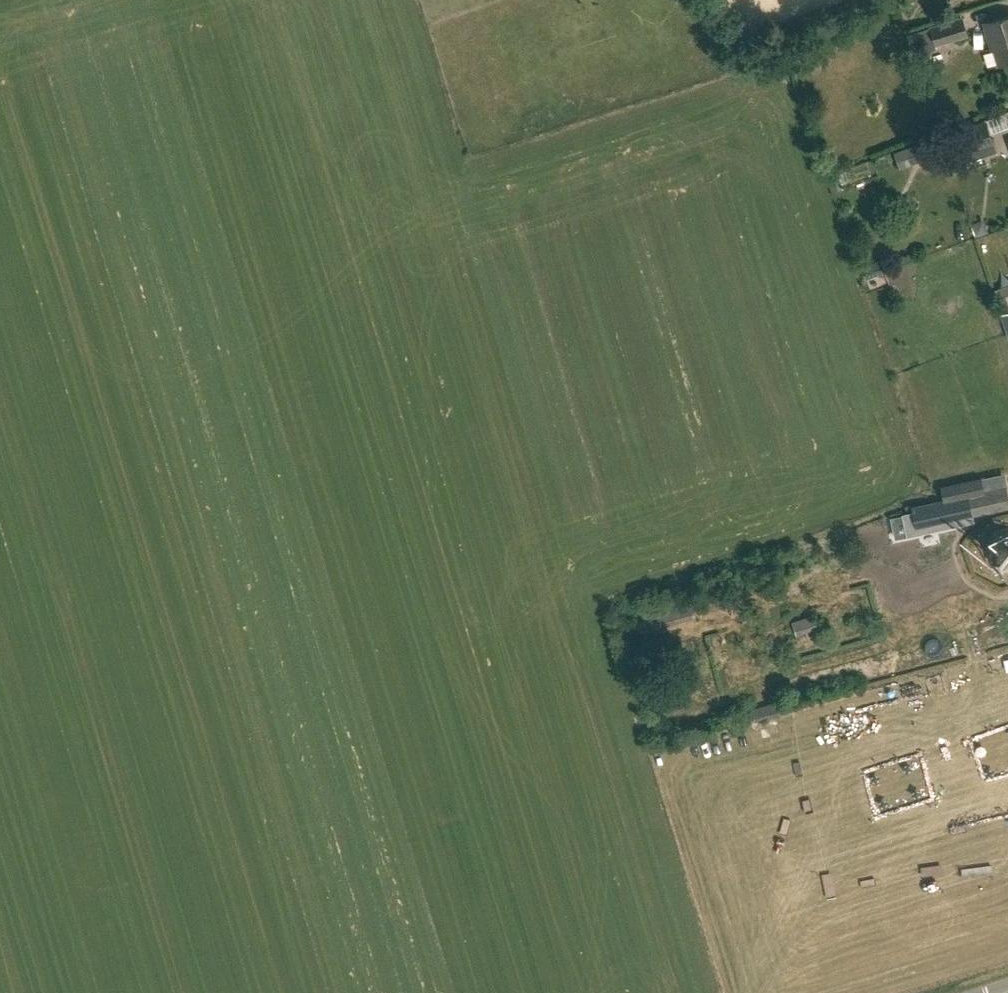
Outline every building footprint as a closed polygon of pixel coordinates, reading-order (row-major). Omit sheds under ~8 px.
[(1007,61),(1007,15),(984,23),(992,49),(994,48),(999,64),(1007,61)] [(968,36),(962,17),(906,35),(912,53),(968,36)] [(1007,130),(1007,118),(1007,116),(992,118),(994,132),(1007,130)] [(993,142),(984,119),(951,131),(960,154),(993,142)] [(980,478),(940,487),(943,499),(912,505),(913,511),(902,513),(906,530),(916,527),(917,532),(974,520),(973,514),(1007,507),(1007,492),(1007,486),(983,491),(980,478)] [(1007,528),(995,532),(990,547),(993,560),(1007,567),(1007,528)]
